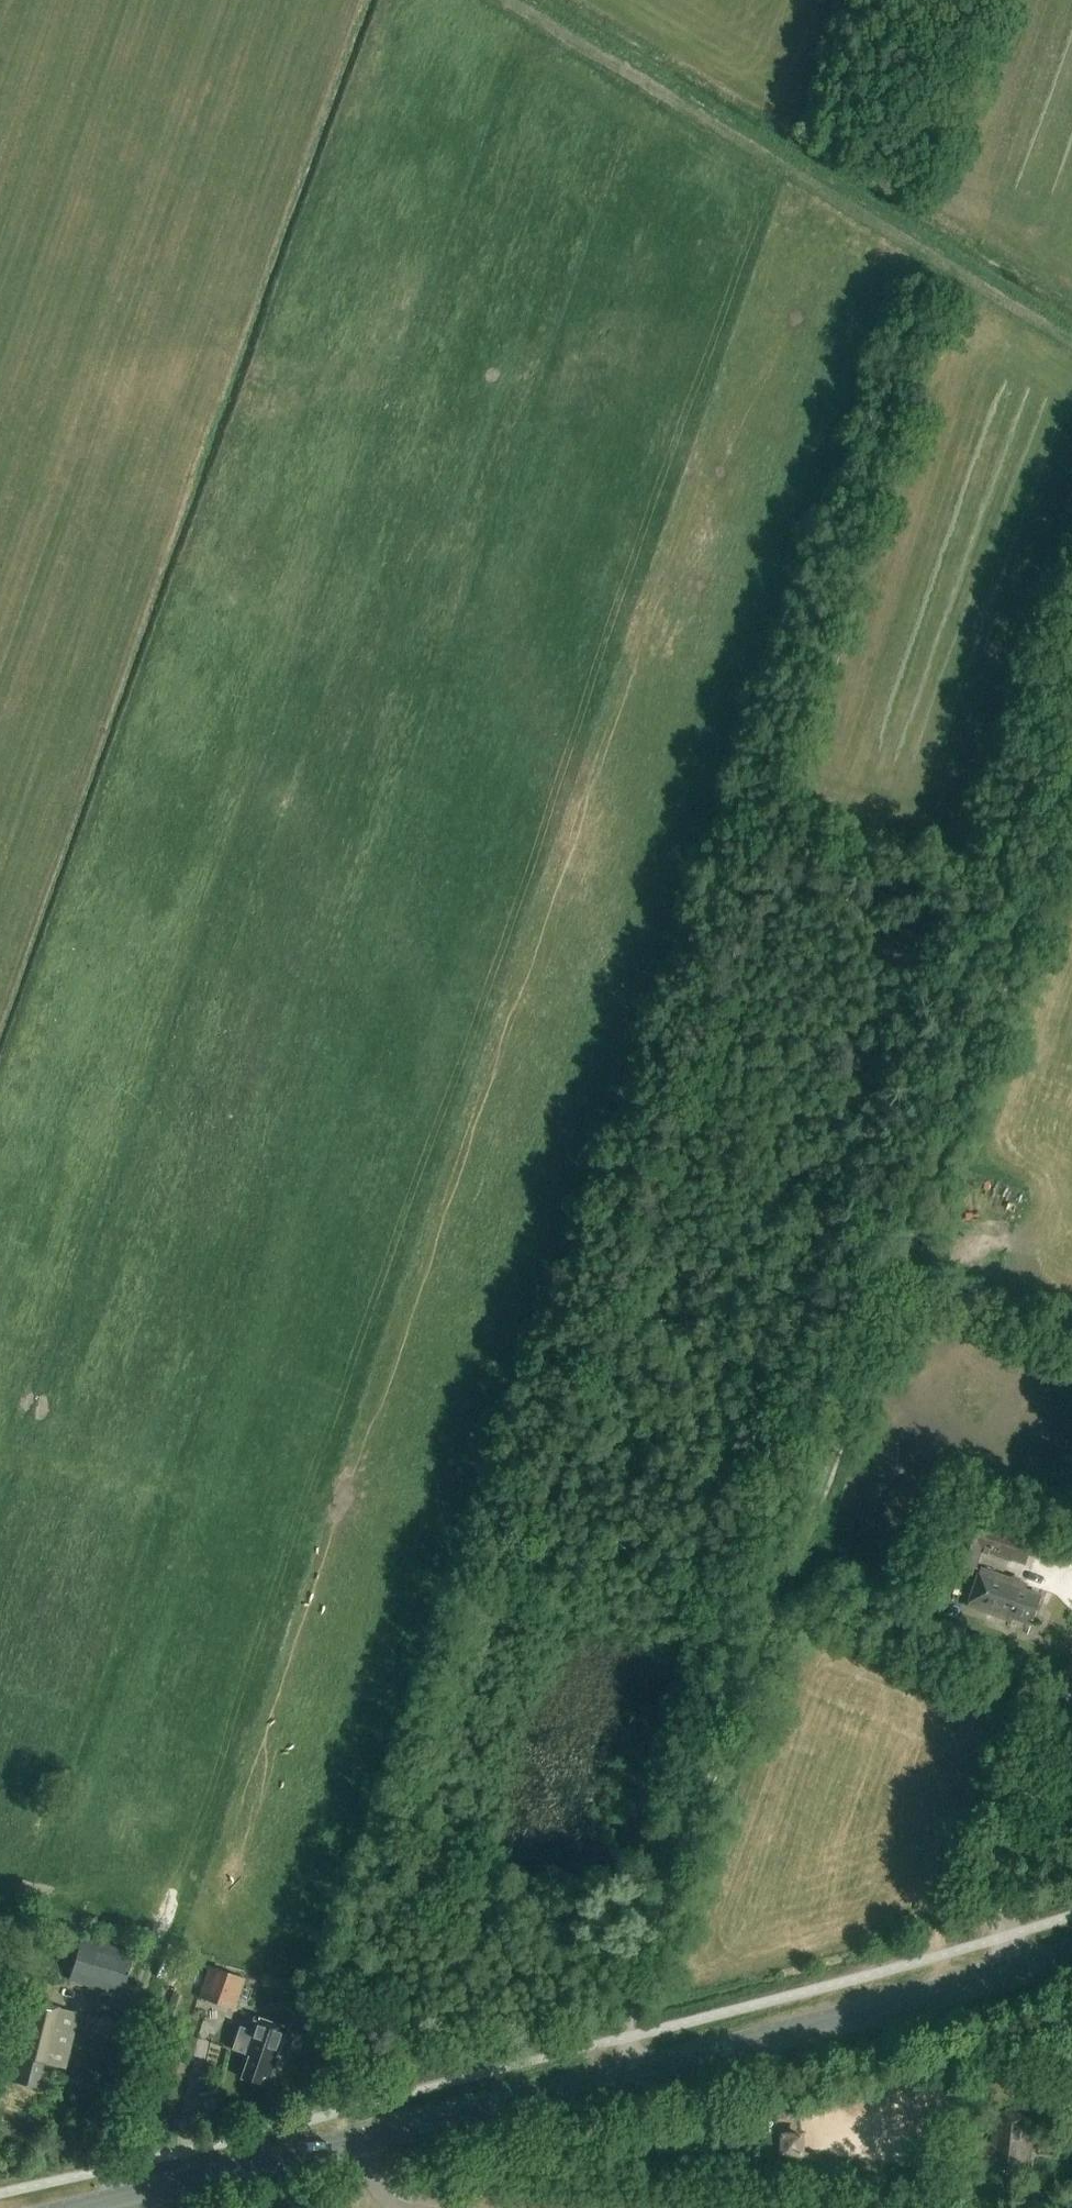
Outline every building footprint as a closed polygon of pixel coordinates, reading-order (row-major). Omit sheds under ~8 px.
[(963,1543),(954,1568),(974,1575),(983,1549),(1025,1565),(1034,1541),(972,1518),(963,1543)] [(982,1568),(969,1605),(1010,1620),(1011,1616),(1033,1624),(1043,1595),(1027,1590),(1028,1584),(982,1568)] [(100,1932),(97,1942),(81,1937),(68,1982),(121,1998),(134,1954),(133,1953),(136,1943),(100,1932)] [(198,1999),(219,2006),(234,2011),(245,1980),(208,1967),(198,1999)] [(5,2058),(15,2060),(9,2082),(37,2089),(43,2065),(47,2066),(65,2070),(80,2014),(62,2010),(28,2002),(16,2051),(8,2048),(8,2046),(0,2044),(0,2059),(5,2060),(5,2058)] [(78,2051),(119,2062),(127,2026),(87,2015),(78,2051)] [(254,2018),(250,2030),(239,2027),(232,2049),(242,2053),(249,2055),(242,2079),(259,2086),(262,2077),(269,2080),(285,2029),(254,2018)] [(1028,2176),(1037,2118),(997,2112),(993,2144),(982,2143),(979,2166),(997,2169),(996,2171),(1028,2176)] [(789,2152),(806,2149),(803,2128),(786,2131),(789,2152)] [(1056,2135),(1040,2135),(1040,2152),(1056,2152),(1056,2135)]
